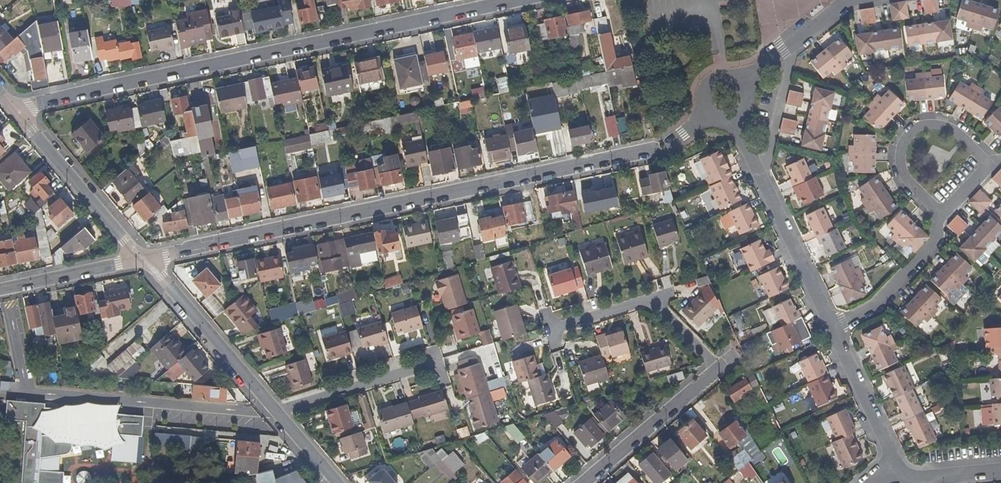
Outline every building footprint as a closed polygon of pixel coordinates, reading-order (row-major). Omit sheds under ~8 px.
[(287,0),(276,0),(277,6),(249,12),(254,34),(266,31),(266,29),(272,28),(272,30),(283,28),(282,25),(292,23),(287,0)] [(939,15),(936,0),(930,1),(932,16),(939,15)] [(980,4),(967,0),(962,0),(957,17),(967,20),(965,25),(973,28),(980,4)] [(932,16),(930,1),(921,3),(924,18),(932,16)] [(316,19),(312,2),(304,4),(296,6),(300,23),(316,19)] [(993,28),(998,9),(980,4),(973,28),(982,30),(983,26),(993,28)] [(907,20),(904,5),(898,7),(901,21),(907,20)] [(243,32),(238,7),(212,13),(217,37),(219,37),(219,40),(229,38),(228,35),(229,35),(243,32)] [(901,21),(898,7),(891,8),(893,22),(901,21)] [(212,38),(205,8),(181,14),(182,19),(173,20),(180,48),(188,47),(188,45),(205,42),(205,40),(212,38)] [(583,32),(581,23),(581,22),(590,21),(588,11),(566,16),(568,24),(566,25),(568,34),(568,35),(583,32)] [(876,25),(874,11),(867,12),(869,27),(876,25)] [(869,27),(867,12),(859,13),(861,28),(869,27)] [(565,35),(561,17),(543,21),(544,23),(535,24),(538,38),(547,37),(548,39),(554,37),(565,35)] [(631,66),(629,57),(613,60),(604,17),(594,20),(597,34),(600,48),(604,72),(631,66)] [(41,50),(37,26),(35,20),(16,37),(23,45),(22,47),(27,52),(30,67),(30,70),(31,74),(34,73),(32,60),(30,52),(41,50)] [(61,46),(56,22),(46,24),(37,26),(41,50),(61,46)] [(951,41),(948,24),(934,27),(936,44),(951,41)] [(0,25),(0,49),(0,50),(13,39),(0,25)] [(174,49),(169,27),(147,31),(151,50),(160,48),(160,51),(166,50),(174,49)] [(501,47),(497,27),(472,33),(476,52),(501,47)] [(529,49),(525,27),(512,29),(504,31),(509,52),(526,49),(529,49)] [(936,44),(934,27),(920,29),(922,46),(936,44)] [(922,46),(920,29),(905,31),(908,48),(922,46)] [(91,59),(86,31),(68,34),(74,62),(91,59)] [(901,50),(898,32),(885,35),(888,51),(901,50)] [(476,52),(472,33),(452,37),(457,59),(477,55),(476,52)] [(590,43),(588,34),(576,37),(578,46),(590,43)] [(888,51),(885,35),(871,37),(873,54),(888,51)] [(22,47),(23,45),(16,37),(13,39),(0,50),(0,56),(3,60),(11,52),(13,54),(18,49),(22,47)] [(591,49),(590,43),(578,46),(576,37),(569,38),(571,46),(572,53),(591,49)] [(873,54),(871,37),(856,40),(859,56),(873,54)] [(119,58),(117,46),(117,44),(115,38),(102,41),(102,39),(94,40),(98,60),(106,59),(106,61),(119,58)] [(141,58),(138,41),(129,43),(128,42),(126,42),(122,43),(117,44),(117,46),(119,58),(120,59),(131,57),(132,59),(141,58)] [(852,56),(839,41),(826,51),(841,71),(846,67),(843,63),(852,56)] [(27,52),(22,47),(18,49),(23,55),(27,52)] [(42,57),(41,50),(30,52),(32,60),(42,57)] [(415,58),(414,51),(402,54),(403,57),(403,60),(415,58)] [(841,71),(826,51),(810,64),(823,79),(831,72),(834,76),(841,71)] [(445,70),(441,52),(432,54),(423,56),(424,60),(427,74),(445,70)] [(45,71),(42,57),(32,60),(34,73),(45,71)] [(382,78),(378,57),(352,62),(357,83),(382,78)] [(427,74),(424,60),(416,62),(415,58),(403,60),(403,57),(393,60),(399,89),(405,87),(421,84),(429,82),(427,74)] [(351,91),(345,65),(319,70),(325,96),(351,91)] [(636,84),(631,66),(604,72),(606,80),(607,84),(608,86),(621,84),(622,88),(630,86),(636,85),(636,84)] [(317,87),(313,67),(295,71),(296,77),(299,91),(317,87)] [(46,79),(45,71),(34,73),(31,74),(31,75),(32,81),(46,79)] [(606,80),(604,72),(592,75),(589,75),(577,78),(579,85),(606,80)] [(944,96),(942,76),(931,77),(930,72),(923,73),(923,74),(925,95),(925,97),(944,96)] [(925,95),(923,74),(923,73),(914,74),(914,79),(904,80),(906,99),(925,97),(925,95)] [(508,93),(504,76),(497,78),(501,94),(508,93)] [(271,92),(269,83),(268,77),(259,78),(247,80),(248,83),(250,90),(251,97),(266,93),(271,92)] [(301,101),(299,91),(296,77),(269,83),(271,92),(273,99),(274,107),(301,101)] [(48,88),(46,79),(32,81),(31,81),(32,91),(48,88)] [(576,91),(573,79),(564,81),(567,95),(576,93),(576,91)] [(607,84),(606,80),(579,85),(580,90),(591,87),(596,86),(603,84),(607,84)] [(966,106),(975,92),(979,86),(972,81),(969,86),(960,80),(949,98),(965,108),(966,106)] [(567,95),(564,81),(551,84),(553,96),(553,97),(567,95)] [(251,97),(250,90),(248,83),(241,85),(244,99),(251,97)] [(422,90),(421,84),(405,87),(407,94),(422,90)] [(246,106),(244,99),(241,85),(214,90),(219,112),(246,106)] [(888,115),(902,101),(888,86),(880,94),(876,90),(869,97),(888,115)] [(980,117),(992,100),(982,94),(985,89),(979,86),(975,92),(966,106),(965,108),(980,117)] [(168,100),(166,88),(158,90),(160,98),(161,102),(168,100)] [(831,107),(834,94),(816,90),(813,103),(831,107)] [(470,101),(468,91),(457,94),(458,103),(460,103),(470,101)] [(803,101),(805,93),(791,91),(789,98),(803,101)] [(614,115),(610,95),(601,97),(605,117),(614,115)] [(189,111),(186,96),(171,100),(174,115),(183,113),(189,112),(189,111)] [(553,97),(553,96),(526,102),(530,120),(532,130),(533,132),(550,128),(551,131),(560,129),(553,97)] [(874,127),(888,115),(869,97),(864,102),(868,106),(861,113),(874,127)] [(165,121),(161,102),(160,98),(149,101),(149,104),(143,105),(136,107),(141,127),(165,121)] [(802,108),(803,101),(789,98),(788,105),(802,108)] [(212,136),(204,101),(190,105),(191,111),(194,126),(196,135),(196,136),(200,152),(201,157),(208,156),(214,154),(210,136),(212,136)] [(471,107),(470,101),(460,103),(461,109),(471,107)] [(828,121),(831,107),(813,103),(810,117),(828,121)] [(1000,132),(1000,110),(997,106),(984,121),(999,135),(1000,133),(1000,132)] [(141,127),(136,107),(129,108),(133,128),(141,127)] [(133,128),(129,108),(128,109),(121,110),(116,111),(115,109),(104,111),(108,131),(116,129),(117,132),(133,128)] [(194,126),(191,111),(189,111),(189,112),(183,113),(186,128),(194,126)] [(418,120),(416,112),(398,116),(389,118),(391,126),(414,121),(418,120)] [(618,135),(614,120),(614,116),(614,115),(605,117),(605,119),(605,121),(609,137),(618,135)] [(825,135),(828,121),(810,117),(807,131),(825,135)] [(351,126),(350,118),(349,118),(324,123),(326,131),(327,130),(335,129),(351,126)] [(627,134),(623,118),(614,120),(618,135),(627,134)] [(104,137),(88,119),(70,134),(86,152),(104,137)] [(377,128),(375,120),(365,122),(362,123),(364,131),(368,130),(377,128)] [(532,130),(530,120),(510,125),(510,126),(512,133),(532,130)] [(797,128),(798,123),(784,120),(783,125),(797,128)] [(326,131),(324,123),(314,125),(315,133),(326,131)] [(795,137),(797,128),(783,125),(781,134),(795,137)] [(196,135),(194,126),(186,128),(186,129),(189,137),(196,135)] [(516,151),(512,133),(510,126),(504,127),(506,137),(509,152),(516,151)] [(591,142),(588,127),(568,131),(571,146),(579,144),(584,143),(591,142)] [(552,134),(551,131),(550,128),(533,132),(534,138),(552,134)] [(189,137),(186,129),(177,131),(179,139),(189,137)] [(337,136),(335,129),(327,130),(329,137),(337,136)] [(329,137),(327,130),(326,131),(315,133),(308,135),(310,141),(321,139),(329,137)] [(537,153),(534,138),(533,132),(532,130),(512,133),(516,151),(517,156),(525,155),(534,153),(537,153)] [(822,150),(825,135),(807,131),(804,147),(822,150)] [(871,153),(871,133),(851,131),(850,144),(846,143),(845,152),(871,153)] [(169,141),(167,133),(158,140),(161,150),(169,143),(169,141)] [(200,152),(196,136),(196,135),(189,137),(179,139),(169,141),(169,143),(172,157),(200,152)] [(311,148),(310,141),(308,135),(282,140),(284,154),(311,148)] [(509,152),(506,137),(484,141),(488,163),(497,161),(510,158),(509,152)] [(323,146),(321,139),(310,141),(311,148),(323,146)] [(426,161),(422,140),(402,143),(406,165),(419,163),(426,161)] [(259,166),(255,146),(227,152),(231,172),(259,166)] [(480,165),(477,149),(462,152),(465,168),(480,165)] [(732,175),(729,168),(730,167),(725,156),(723,156),(720,149),(700,158),(708,176),(702,179),(706,187),(709,186),(730,176),(732,175)] [(456,170),(453,154),(452,151),(448,152),(451,171),(456,170)] [(451,171),(448,152),(427,156),(431,175),(451,171)] [(465,168),(462,152),(453,154),(456,170),(465,168)] [(870,170),(871,153),(845,152),(845,159),(850,159),(849,169),(870,170)] [(25,163),(17,153),(12,157),(21,166),(23,165),(25,163)] [(216,162),(214,154),(208,156),(209,164),(216,162)] [(400,182),(398,171),(400,171),(397,155),(382,158),(384,166),(372,168),(376,187),(400,182)] [(30,172),(23,165),(21,166),(12,157),(0,167),(0,181),(8,190),(30,172)] [(811,178),(802,157),(786,165),(791,177),(789,178),(793,187),(811,178)] [(376,187),(372,168),(370,160),(359,162),(360,169),(355,170),(356,173),(345,175),(346,180),(348,188),(358,186),(359,190),(376,187)] [(177,180),(174,166),(165,174),(173,183),(173,182),(177,180)] [(342,193),(340,181),(346,180),(345,175),(343,167),(335,168),(336,175),(317,179),(321,198),(342,193)] [(144,190),(126,168),(111,181),(117,188),(123,194),(130,202),(144,190)] [(46,185),(48,182),(38,171),(26,181),(33,190),(38,195),(42,200),(52,192),(46,185)] [(667,190),(665,183),(663,173),(656,175),(653,175),(654,178),(649,179),(649,180),(652,193),(653,193),(664,191),(667,190)] [(996,173),(991,179),(1000,189),(1000,178),(996,173)] [(738,191),(734,184),(733,184),(730,176),(709,186),(720,210),(741,199),(737,192),(738,191)] [(824,195),(815,176),(811,178),(793,187),(796,194),(798,193),(800,196),(803,204),(824,195)] [(884,193),(873,176),(856,187),(863,198),(859,201),(863,207),(884,193)] [(319,198),(314,177),(293,182),(297,202),(319,198)] [(348,188),(346,180),(340,181),(342,193),(348,192),(348,188)] [(652,193),(649,180),(641,182),(643,188),(644,194),(652,193)] [(293,204),(289,183),(266,188),(271,209),(293,204)] [(543,189),(545,196),(563,191),(561,184),(543,189)] [(260,211),(255,187),(236,191),(241,215),(260,211)] [(580,192),(582,213),(617,208),(614,188),(580,192)] [(672,202),(669,190),(667,190),(664,191),(665,196),(667,204),(672,202)] [(241,215),(236,191),(233,192),(233,195),(229,196),(230,199),(224,200),(228,218),(241,215)] [(41,208),(55,195),(52,192),(42,200),(35,206),(39,210),(41,208)] [(577,212),(573,192),(547,197),(549,206),(549,209),(546,210),(547,213),(560,211),(561,215),(577,212)] [(985,207),(989,202),(979,192),(974,197),(985,207)] [(894,207),(884,193),(863,207),(867,213),(872,210),(877,219),(894,207)] [(130,202),(123,194),(121,196),(128,204),(130,202)] [(212,221),(206,194),(187,199),(193,225),(195,225),(212,221)] [(149,227),(167,211),(164,207),(160,209),(148,195),(133,208),(149,227)] [(985,207),(974,197),(969,202),(980,213),(985,207)] [(73,214),(59,198),(48,208),(52,214),(57,220),(60,224),(73,214)] [(228,218),(224,200),(224,198),(221,199),(221,201),(217,202),(214,207),(217,220),(228,218)] [(193,225),(187,199),(181,200),(183,211),(187,227),(189,237),(197,235),(195,225),(193,225)] [(214,207),(217,202),(221,201),(221,199),(217,199),(210,201),(214,221),(217,220),(214,207)] [(39,210),(35,206),(30,200),(25,205),(33,215),(39,210)] [(181,200),(170,209),(170,213),(183,211),(181,200)] [(531,221),(527,202),(502,207),(505,226),(527,222),(531,221)] [(728,212),(738,231),(739,235),(752,229),(758,226),(747,203),(728,212)] [(992,213),(1000,222),(1000,204),(992,213)] [(833,229),(822,207),(806,214),(816,237),(833,229)] [(46,233),(41,208),(39,210),(33,215),(32,216),(40,235),(46,233)] [(187,227),(183,211),(170,213),(172,220),(162,223),(163,232),(179,229),(187,227)] [(894,244),(912,226),(897,212),(884,226),(892,235),(888,238),(894,244)] [(57,220),(52,214),(49,217),(54,223),(57,220)] [(468,226),(466,215),(458,217),(459,228),(468,226)] [(967,226),(956,215),(952,220),(963,230),(967,226)] [(503,229),(500,218),(493,220),(490,221),(489,218),(478,221),(483,240),(484,241),(494,238),(493,232),(500,230),(502,230),(503,229)] [(1000,231),(988,218),(980,226),(993,239),(1000,231)] [(458,241),(452,220),(434,224),(438,246),(458,241)] [(963,230),(952,220),(947,225),(947,228),(956,237),(963,230)] [(678,240),(672,221),(652,227),(659,248),(669,245),(669,243),(678,240)] [(430,244),(426,224),(402,229),(406,249),(430,244)] [(910,252),(923,237),(912,226),(894,244),(898,248),(902,244),(910,252)] [(993,239),(980,226),(970,237),(982,248),(983,249),(993,239)] [(189,237),(187,227),(179,229),(181,238),(189,237)] [(101,247),(85,228),(84,228),(63,245),(65,255),(101,247)] [(844,246),(836,228),(833,229),(816,237),(819,244),(822,243),(827,253),(844,246)] [(38,260),(34,239),(25,241),(24,236),(18,237),(17,234),(17,233),(15,230),(10,233),(12,241),(17,264),(38,260)] [(55,237),(50,230),(46,233),(48,242),(55,237)] [(398,250),(394,234),(389,235),(384,236),(383,232),(373,234),(377,254),(398,250)] [(646,256),(639,232),(615,239),(623,266),(634,262),(633,260),(646,256)] [(51,255),(48,242),(46,233),(40,235),(38,235),(43,258),(51,257),(51,255)] [(374,249),(370,235),(343,240),(349,267),(349,269),(357,267),(355,258),(354,254),(374,249)] [(982,248),(970,237),(958,249),(967,257),(971,262),(983,249),(982,248)] [(750,271),(774,260),(771,253),(767,255),(766,251),(760,239),(740,249),(750,271)] [(349,267),(343,240),(313,247),(317,266),(319,274),(349,267)] [(12,241),(0,243),(0,268),(17,264),(12,241)] [(611,269),(604,244),(579,252),(585,273),(600,269),(601,272),(611,269)] [(67,263),(65,255),(63,245),(51,255),(51,257),(53,266),(67,263)] [(486,259),(483,245),(472,247),(476,262),(486,259)] [(317,266),(313,247),(291,252),(291,254),(285,255),(289,275),(309,271),(309,270),(309,268),(317,266)] [(355,258),(375,254),(374,249),(354,254),(355,258)] [(452,269),(448,254),(442,256),(445,271),(452,269)] [(968,268),(954,254),(942,266),(961,283),(967,276),(963,272),(968,268)] [(861,274),(857,266),(852,268),(849,259),(831,268),(839,285),(861,274)] [(256,277),(252,260),(243,262),(244,265),(237,266),(240,278),(239,278),(241,282),(244,282),(244,280),(256,277)] [(387,267),(385,260),(378,261),(380,269),(387,267)] [(282,279),(278,262),(265,265),(264,261),(256,263),(260,281),(260,284),(282,279)] [(519,289),(516,277),(515,277),(513,278),(509,263),(489,269),(497,295),(519,289)] [(961,283),(942,266),(928,281),(941,293),(942,294),(951,285),(955,289),(961,283)] [(788,288),(778,267),(759,276),(769,297),(788,288)] [(583,287),(577,268),(547,277),(553,296),(583,287)] [(220,286),(206,270),(195,279),(194,284),(206,298),(220,286)] [(865,293),(860,283),(864,281),(861,274),(839,285),(847,301),(865,293)] [(467,305),(458,276),(436,283),(439,292),(440,292),(442,297),(446,311),(467,305)] [(243,293),(241,282),(239,278),(232,280),(236,295),(243,293)] [(402,278),(385,279),(385,286),(402,285),(402,278)] [(938,299),(923,285),(912,297),(930,315),(936,308),(932,305),(938,299)] [(130,306),(128,296),(130,296),(128,287),(103,292),(105,300),(97,302),(101,319),(120,315),(119,309),(130,306)] [(95,311),(91,294),(89,294),(88,292),(83,293),(83,296),(75,298),(78,315),(95,311)] [(341,303),(355,299),(355,293),(340,298),(341,303)] [(719,314),(701,295),(681,314),(700,332),(719,314)] [(249,318),(256,312),(242,296),(229,307),(224,311),(242,333),(258,328),(249,318)] [(802,316),(798,309),(795,310),(789,296),(771,304),(781,326),(802,316)] [(911,327),(921,317),(925,320),(930,315),(912,297),(897,313),(911,327)] [(53,324),(52,315),(51,312),(49,303),(37,306),(41,327),(53,324)] [(41,327),(37,306),(24,308),(29,330),(31,329),(37,328),(41,327)] [(516,321),(520,320),(516,306),(493,313),(502,341),(521,335),(516,321)] [(422,328),(415,307),(391,314),(393,321),(391,325),(390,325),(391,326),(394,328),(395,329),(396,333),(398,334),(401,332),(402,332),(407,330),(408,333),(422,328)] [(479,333),(472,309),(451,316),(456,331),(454,331),(455,333),(457,340),(474,335),(479,333)] [(82,338),(76,310),(66,312),(63,312),(52,315),(53,324),(58,343),(82,338)] [(298,316),(296,311),(284,315),(285,320),(298,316)] [(776,353),(810,336),(802,316),(781,326),(766,333),(776,353)] [(524,334),(520,320),(516,321),(521,335),(524,334)] [(388,344),(382,322),(357,329),(362,348),(379,343),(380,346),(388,344)] [(287,353),(279,328),(258,335),(260,344),(263,343),(265,349),(268,359),(287,353)] [(871,352),(893,342),(890,335),(885,337),(881,328),(863,335),(871,352)] [(985,346),(1000,345),(1000,328),(985,329),(985,346)] [(492,344),(488,330),(479,333),(474,335),(478,348),(492,344)] [(352,353),(345,332),(322,338),(328,360),(352,353)] [(629,353),(623,333),(612,336),(605,338),(605,335),(596,338),(601,356),(603,361),(629,353)] [(186,355),(177,343),(174,345),(171,341),(166,336),(150,350),(157,360),(166,371),(178,362),(186,355)] [(897,362),(892,352),(897,350),(893,342),(871,352),(879,370),(897,362)] [(135,362),(145,354),(138,344),(126,354),(133,364),(135,362)] [(671,365),(665,347),(649,352),(640,355),(646,373),(671,365)] [(208,370),(191,351),(186,355),(178,362),(184,370),(194,382),(208,370)] [(828,373),(825,366),(822,368),(819,361),(815,352),(798,360),(808,382),(826,374),(828,373)] [(115,379),(133,364),(126,354),(106,370),(114,378),(115,379)] [(540,377),(534,356),(512,363),(519,384),(527,381),(540,377)] [(608,379),(603,361),(601,356),(585,361),(586,364),(579,366),(585,387),(608,379)] [(485,384),(480,364),(478,364),(476,358),(459,363),(461,370),(458,370),(467,399),(468,399),(490,392),(506,388),(503,379),(485,384)] [(311,384),(305,361),(285,366),(288,373),(286,374),(291,390),(311,384)] [(127,380),(138,371),(140,369),(135,362),(133,364),(115,379),(127,380)] [(171,381),(184,370),(178,362),(166,371),(162,376),(167,381),(171,381)] [(913,388),(902,365),(881,375),(884,382),(886,381),(889,387),(893,397),(894,397),(910,389),(913,388)] [(750,389),(746,384),(751,381),(745,370),(740,373),(744,380),(727,391),(734,402),(739,399),(738,396),(750,389)] [(682,380),(680,373),(665,378),(667,385),(682,380)] [(817,407),(837,398),(832,389),(830,384),(826,374),(808,382),(806,383),(817,407)] [(555,400),(548,375),(540,377),(527,381),(535,407),(555,400)] [(999,378),(992,378),(993,395),(998,395),(999,403),(1000,403),(1000,378),(999,378)] [(9,383),(1,382),(0,390),(0,391),(8,391),(9,383)] [(235,403),(225,389),(193,386),(192,399),(235,403)] [(921,412),(910,389),(894,397),(901,412),(899,413),(902,421),(921,412)] [(448,412),(442,392),(419,399),(419,400),(407,404),(412,421),(424,417),(425,419),(448,412)] [(500,422),(490,392),(468,399),(473,415),(471,416),(475,430),(500,422)] [(139,432),(140,417),(111,415),(111,408),(78,408),(78,412),(44,409),(44,405),(7,401),(5,420),(25,422),(62,426),(94,428),(133,432),(139,432)] [(607,433),(623,419),(609,403),(593,416),(607,433)] [(353,428),(349,415),(346,404),(325,411),(333,434),(335,433),(352,428),(353,428)] [(383,432),(413,423),(412,421),(407,404),(377,413),(383,432)] [(696,417),(690,409),(684,413),(691,421),(696,417)] [(853,432),(843,409),(825,418),(835,440),(849,433),(853,432)] [(361,425),(357,412),(349,415),(353,428),(361,425)] [(562,423),(553,412),(543,415),(555,429),(562,423)] [(934,440),(921,412),(902,421),(906,429),(909,427),(918,448),(934,440)] [(707,432),(696,417),(691,421),(703,435),(707,432)] [(756,448),(738,417),(726,427),(718,434),(733,452),(727,457),(737,472),(747,463),(759,453),(756,448)] [(602,437),(595,428),(598,426),(591,418),(573,434),(584,447),(588,445),(590,448),(602,437)] [(689,449),(704,436),(703,435),(691,421),(678,432),(683,438),(681,440),(689,449)] [(55,456),(57,457),(60,458),(62,458),(64,457),(65,455),(66,454),(66,452),(69,443),(77,443),(87,444),(108,447),(107,461),(132,463),(135,437),(138,438),(139,432),(133,432),(94,428),(62,426),(25,422),(23,458),(21,482),(59,482),(59,473),(55,473),(55,456)] [(521,436),(515,428),(512,425),(504,427),(516,440),(521,436)] [(336,437),(353,432),(352,428),(335,433),(336,437)] [(367,454),(360,432),(339,439),(344,453),(347,452),(349,460),(367,454)] [(861,459),(849,433),(835,440),(831,442),(842,468),(861,459)] [(187,446),(188,437),(173,435),(155,434),(151,434),(151,443),(187,446)] [(481,443),(487,438),(483,434),(475,436),(481,443)] [(674,470),(686,460),(668,440),(657,450),(674,470)] [(258,462),(259,443),(233,441),(233,444),(236,444),(236,445),(235,462),(253,463),(253,461),(258,462)] [(569,456),(556,441),(539,456),(551,471),(553,473),(559,468),(558,466),(569,456)] [(441,460),(432,450),(422,453),(417,454),(430,469),(436,464),(441,460)] [(670,474),(653,454),(647,459),(644,456),(641,459),(644,461),(638,466),(653,482),(660,482),(670,474)] [(539,456),(538,455),(521,469),(533,482),(538,482),(551,471),(539,456)] [(448,469),(441,460),(436,464),(443,472),(445,470),(455,481),(457,480),(452,474),(448,469)] [(758,477),(747,463),(737,472),(744,481),(748,478),(751,482),(758,477)] [(452,474),(458,468),(454,464),(448,469),(452,474)] [(257,478),(273,473),(273,470),(258,470),(257,478)] [(382,471),(379,472),(365,482),(393,482),(382,471)] [(522,481),(523,480),(522,480),(515,471),(501,482),(524,482),(522,481)] [(86,482),(86,481),(86,479),(86,477),(85,476),(84,474),(83,473),(81,473),(79,473),(78,473),(76,473),(75,474),(73,476),(73,477),(72,479),(72,481),(73,482),(85,482),(86,482)] [(275,481),(273,473),(257,478),(257,480),(275,482),(275,481)] [(298,474),(275,481),(275,482),(305,482),(298,474)] [(627,474),(617,482),(635,482),(627,474)]
